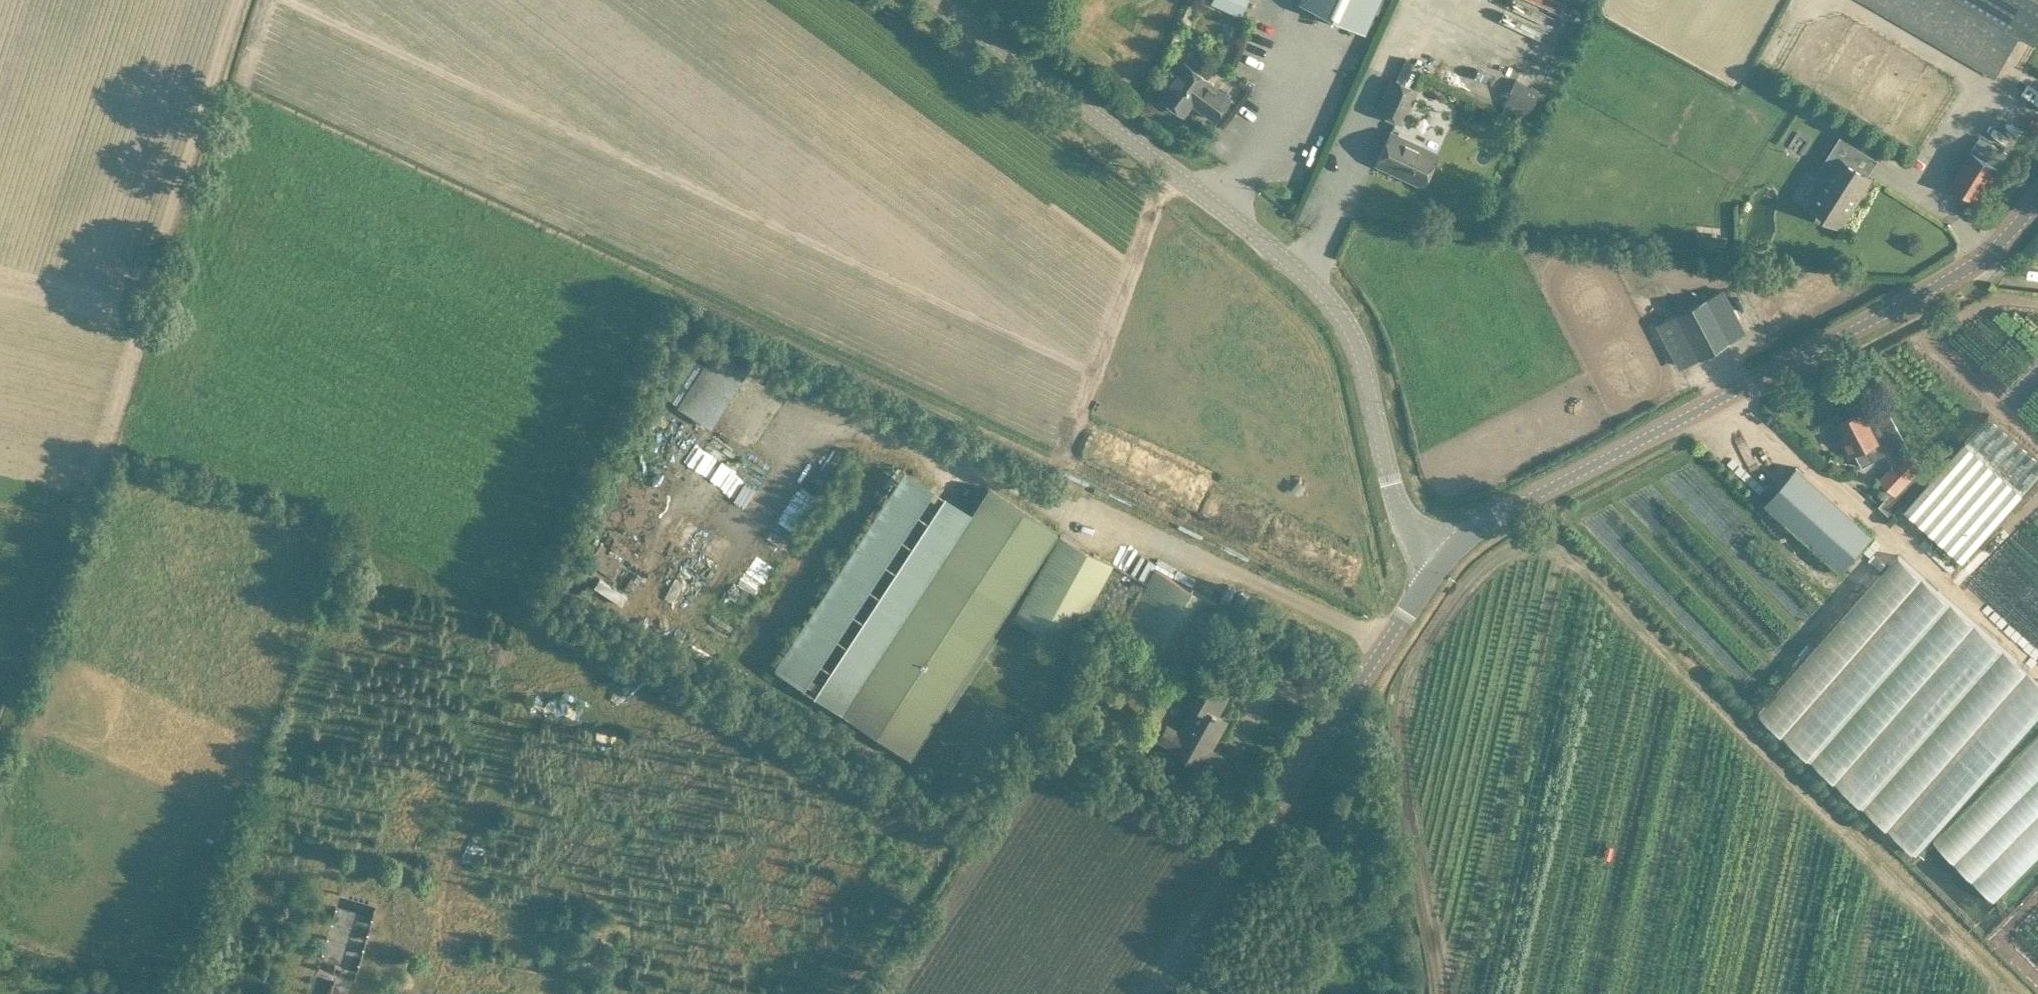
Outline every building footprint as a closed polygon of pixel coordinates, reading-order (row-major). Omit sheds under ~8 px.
[(1217,5),(1241,15),(1247,0),(1219,0),(1217,5)] [(1298,1),(1364,31),(1379,0),(1299,0),(1298,1)] [(1996,77),(2021,34),(2035,42),(2037,36),(2037,0),(1864,0),(1996,77)] [(1249,85),(1274,31),(1248,19),(1223,72),(1249,85)] [(1412,60),(1407,74),(1420,79),(1425,64),(1412,60)] [(1214,119),(1226,103),(1230,98),(1207,81),(1208,79),(1184,61),(1171,79),(1159,95),(1183,113),(1192,101),(1202,108),(1202,109),(1214,119)] [(1525,120),(1539,89),(1515,78),(1501,109),(1525,120)] [(1378,111),(1401,122),(1416,89),(1393,79),(1378,111)] [(1423,185),(1432,167),(1438,153),(1390,132),(1386,142),(1377,160),(1406,173),(1405,176),(1423,185)] [(1880,159),(1842,135),(1818,172),(1826,177),(1808,204),(1844,227),(1876,177),(1870,173),(1880,159)] [(1951,183),(1978,201),(2007,153),(1980,136),(1951,183)] [(1659,323),(1682,365),(1745,332),(1723,289),(1659,323)] [(710,426),(749,367),(716,346),(704,365),(690,356),(665,395),(710,426)] [(1923,466),(1907,451),(1909,450),(1899,432),(1890,414),(1870,424),(1863,410),(1840,422),(1847,437),(1842,439),(1850,455),(1855,452),(1862,466),(1874,460),(1887,453),(1893,465),(1879,479),(1891,491),(1878,505),(1891,517),(1915,490),(1906,483),(1923,466)] [(1989,413),(1905,509),(1963,560),(2037,476),(2037,456),(1989,413)] [(694,475),(730,497),(742,479),(706,456),(694,475)] [(788,644),(818,663),(933,486),(904,467),(788,644)] [(1766,503),(1781,516),(1840,569),(1872,533),(1798,467),(1766,503)] [(911,757),(944,707),(949,710),(981,662),(988,651),(998,635),(993,631),(1046,549),(1058,532),(988,487),(977,503),(841,711),(911,757)] [(806,491),(782,530),(801,541),(825,503),(806,491)] [(1147,583),(1060,534),(1014,618),(1066,647),(1081,619),(1186,677),(1225,608),(1155,569),(1147,583)] [(721,541),(708,561),(724,572),(737,552),(721,541)] [(1900,555),(1761,713),(1919,851),(2037,716),(2037,681),(1900,555)] [(761,556),(745,590),(765,599),(781,566),(761,556)] [(1180,697),(1195,705),(1180,732),(1168,725),(1160,739),(1172,745),(1170,748),(1200,765),(1202,762),(1213,769),(1212,771),(1222,754),(1221,753),(1220,755),(1207,748),(1214,735),(1218,738),(1219,737),(1217,735),(1225,721),(1227,723),(1228,722),(1216,715),(1227,695),(1229,696),(1230,695),(1212,685),(1192,674),(1180,697)] [(1935,841),(1995,901),(2037,858),(2037,739),(1935,841)] [(310,993),(350,993),(378,904),(343,892),(310,993)] [(100,985),(96,993),(126,993),(100,985)]
